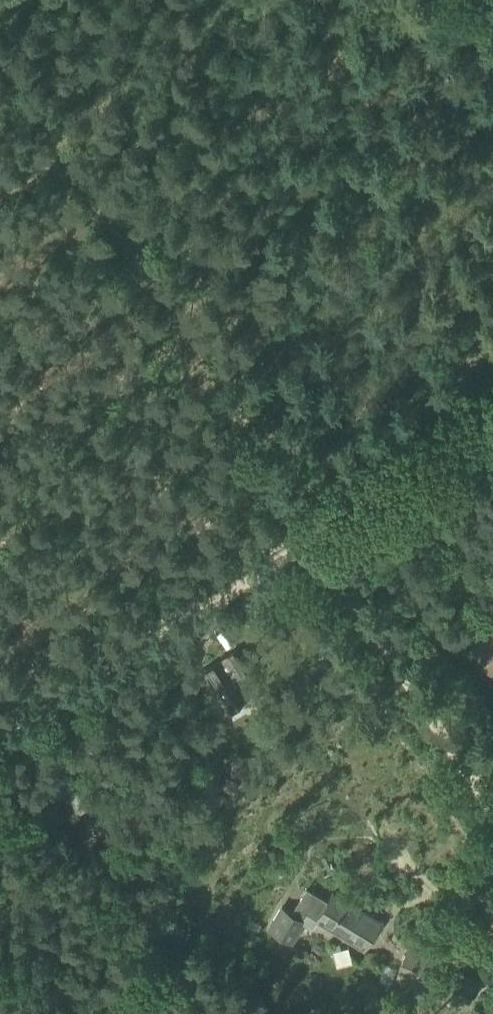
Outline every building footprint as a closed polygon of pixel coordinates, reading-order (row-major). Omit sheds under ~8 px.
[(332,459),(338,455),(335,450),(329,454),(332,459)] [(473,643),(484,659),(492,653),(492,629),(473,643)] [(228,716),(246,704),(233,682),(249,672),(238,654),(202,676),(228,716)] [(364,946),(379,921),(332,894),(318,920),(364,946)] [(314,918),(287,910),(279,937),(306,944),(314,918)] [(432,989),(442,958),(407,947),(397,977),(432,989)] [(474,982),(459,976),(451,999),(466,1004),(474,982)]
